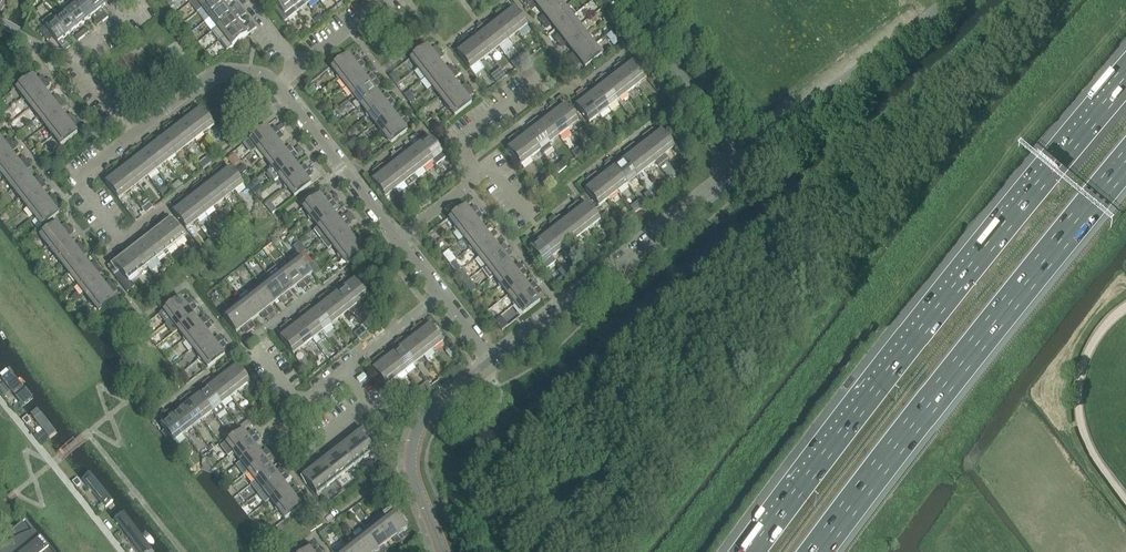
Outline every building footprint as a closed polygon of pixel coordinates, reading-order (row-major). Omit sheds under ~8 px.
[(96,14),(85,0),(74,0),(71,2),(86,22),(96,14)] [(96,14),(100,19),(106,15),(101,10),(105,7),(106,7),(102,2),(100,0),(85,0),(96,14)] [(190,4),(198,14),(202,10),(215,0),(196,0),(190,4)] [(202,10),(210,19),(226,7),(222,2),(225,0),(215,0),(202,10)] [(297,12),(287,0),(273,0),(272,1),(277,6),(273,8),(284,22),(297,12)] [(297,12),(307,5),(303,0),(287,0),(297,12)] [(528,6),(531,10),(537,5),(541,11),(556,0),(536,0),(528,6)] [(540,21),(543,25),(567,6),(565,5),(564,6),(559,0),(556,0),(541,11),(546,17),(540,21)] [(77,29),(86,22),(71,2),(62,9),(66,14),(65,14),(77,29)] [(556,30),(572,17),(566,9),(568,8),(567,6),(543,25),(546,29),(551,24),(556,30)] [(212,33),(233,17),(226,7),(210,19),(217,29),(212,32),(212,33)] [(504,8),(501,11),(518,33),(520,34),(521,33),(520,32),(528,26),(515,9),(509,14),(504,8)] [(502,19),(496,23),(509,41),(517,35),(518,36),(520,34),(519,34),(501,11),(497,14),(502,19)] [(68,36),(77,29),(65,14),(56,21),(68,36)] [(68,36),(56,21),(52,16),(42,23),(45,27),(39,31),(47,42),(53,38),(58,44),(68,36)] [(219,42),(240,26),(233,17),(212,33),(219,42)] [(558,44),(581,25),(580,23),(578,25),(572,17),(556,30),(561,36),(555,40),(558,44)] [(486,23),(482,25),(501,49),(504,54),(514,46),(509,41),(496,23),(490,28),(486,23)] [(483,34),(477,38),(490,55),(498,49),(499,50),(501,49),(482,25),(479,28),(483,34)] [(571,49),(587,36),(581,28),(583,27),(581,25),(558,44),(560,47),(566,43),(571,49)] [(227,52),(248,36),(240,26),(219,42),(227,52)] [(81,34),(84,38),(90,33),(87,30),(81,34)] [(572,63),(596,44),(595,42),(593,44),(587,36),(571,49),(575,55),(569,59),(572,63)] [(466,38),(463,40),(482,64),(483,63),(482,62),(490,55),(477,38),(471,43),(466,38)] [(464,48),(458,53),(471,70),(479,64),(480,65),(482,64),(463,40),(460,43),(464,48)] [(585,68),(602,55),(596,47),(597,46),(596,44),(572,63),(575,66),(580,62),(585,68)] [(427,46),(410,59),(417,67),(415,68),(417,70),(441,52),(438,48),(432,53),(427,46)] [(426,79),(442,66),(437,60),(443,55),(441,52),(417,70),(418,72),(419,71),(426,79)] [(337,79),(361,61),(358,57),(353,61),(348,55),(331,68),(337,76),(336,77),(337,79)] [(517,61),(520,66),(525,62),(521,58),(517,61)] [(346,87),(363,74),(358,68),(364,64),(361,61),(337,79),(339,81),(340,80),(346,87)] [(647,79),(633,62),(627,67),(623,61),(619,64),(638,88),(640,86),(638,85),(647,79)] [(636,89),(638,88),(619,64),(616,67),(620,72),(614,77),(627,94),(635,87),(636,89)] [(442,66),(426,79),(432,86),(430,88),(431,89),(455,71),(452,67),(446,71),(442,66)] [(455,71),(431,89),(433,91),(434,90),(440,98),(441,97),(457,85),(452,79),(458,74),(455,71)] [(352,98),(376,79),(373,76),(368,80),(363,74),(346,87),(352,95),(351,96),(352,98)] [(33,76),(16,89),(23,97),(21,98),(23,100),(47,81),(44,78),(38,83),(33,76)] [(627,94),(614,77),(608,82),(604,76),(600,79),(619,102),(621,101),(620,99),(627,94)] [(376,79),(352,98),(354,100),(355,99),(357,101),(352,105),(356,110),(361,106),(378,93),(373,87),(378,83),(376,79)] [(618,103),(619,102),(600,79),(597,81),(601,87),(595,91),(608,108),(616,102),(618,103)] [(32,108),(48,95),(44,89),(49,85),(47,81),(23,100),(24,102),(25,101),(32,108)] [(441,97),(440,98),(446,105),(445,106),(446,108),(470,90),(467,86),(461,91),(457,85),(441,97)] [(470,90),(446,108),(448,110),(449,109),(455,117),(472,104),(467,97),(475,91),(472,88),(470,90)] [(608,108),(595,91),(589,96),(585,90),(581,93),(600,117),(603,120),(611,113),(608,109),(608,108)] [(409,91),(405,95),(411,103),(415,99),(409,91)] [(367,117),(391,98),(388,95),(383,99),(378,93),(361,106),(367,114),(366,115),(367,117)] [(598,118),(600,117),(581,93),(578,96),(582,102),(576,106),(589,123),(597,117),(598,118)] [(48,95),(32,108),(37,116),(36,117),(37,119),(38,119),(61,100),(59,97),(53,101),(48,95)] [(376,125),(393,112),(388,106),(393,102),(391,98),(367,117),(368,119),(370,118),(376,125)] [(38,119),(37,119),(39,121),(40,120),(46,127),(63,114),(59,108),(64,104),(61,100),(38,119)] [(571,128),(579,122),(566,105),(559,109),(555,104),(552,107),(570,130),(572,129),(571,128)] [(568,132),(570,130),(552,107),(548,109),(552,115),(546,119),(559,137),(567,130),(568,132)] [(191,108),(187,112),(206,135),(208,133),(207,132),(215,126),(207,115),(202,109),(195,113),(191,108)] [(204,136),(206,135),(187,112),(184,114),(188,119),(182,124),(195,141),(203,135),(204,136)] [(382,136),(405,117),(403,114),(397,118),(393,112),(376,125),(382,133),(380,134),(382,136)] [(63,114),(46,127),(52,135),(51,136),(52,138),(76,119),(73,116),(68,120),(63,114)] [(403,125),(408,121),(405,117),(382,136),(383,137),(384,136),(391,145),(408,131),(403,125)] [(73,127),(79,123),(76,119),(52,138),(53,140),(55,138),(61,147),(78,133),(73,127)] [(559,137),(546,119),(540,124),(536,119),(533,121),(551,145),(553,144),(552,142),(559,137)] [(533,130),(527,134),(540,151),(544,156),(553,148),(551,145),(532,121),(529,124),(533,130)] [(172,123),(169,126),(187,150),(189,148),(188,147),(195,141),(182,124),(176,128),(172,123)] [(169,134),(163,139),(176,156),(185,149),(186,150),(187,150),(169,126),(165,129),(169,134)] [(250,140),(243,145),(251,155),(256,151),(280,133),(277,129),(272,134),(267,127),(250,140)] [(675,148),(662,131),(656,136),(651,130),(647,133),(666,157),(668,156),(667,155),(675,148)] [(265,159),(282,146),(277,140),(282,136),(280,133),(256,151),(258,153),(259,152),(265,159)] [(540,151),(527,134),(522,139),(517,133),(513,136),(532,160),(534,158),(533,157),(540,151)] [(649,141),(642,146),(656,163),(659,167),(668,159),(666,157),(647,133),(644,136),(649,141)] [(530,161),(532,160),(513,136),(510,139),(514,144),(508,149),(521,166),(529,160),(530,161)] [(419,137),(416,139),(434,163),(436,166),(446,158),(443,154),(430,137),(429,137),(423,142),(419,137)] [(13,143),(10,140),(5,144),(0,138),(0,154),(13,143)] [(154,138),(150,141),(168,164),(170,163),(169,162),(176,156),(163,139),(158,143),(154,138)] [(432,164),(434,163),(416,139),(412,142),(416,147),(410,152),(424,169),(431,163),(432,164)] [(150,149),(144,153),(158,170),(165,164),(166,165),(168,164),(150,141),(146,144),(150,149)] [(0,154),(0,169),(15,157),(11,152),(16,147),(13,143),(11,145),(0,154)] [(656,163),(642,146),(636,151),(632,145),(629,148),(647,172),(649,170),(648,169),(656,163)] [(271,170),(294,152),(292,148),(286,152),(282,146),(265,159),(271,167),(269,168),(271,170)] [(582,147),(577,151),(581,156),(585,152),(584,151),(582,147)] [(646,173),(647,172),(629,148),(625,150),(630,156),(623,161),(637,178),(645,172),(646,173)] [(424,169),(410,152),(404,157),(400,151),(397,154),(415,178),(417,176),(416,175),(424,169)] [(271,170),(267,173),(275,182),(280,178),(296,165),(292,160),(297,155),(294,152),(271,170)] [(134,153),(131,156),(149,179),(151,178),(150,177),(158,170),(144,153),(138,158),(134,153)] [(417,181),(415,178),(397,154),(393,157),(397,162),(391,167),(405,184),(408,188),(417,181)] [(131,164),(125,168),(139,185),(146,179),(148,180),(149,179),(131,156),(127,159),(131,164)] [(0,169),(0,172),(5,178),(3,179),(4,181),(28,162),(25,159),(20,163),(15,157),(0,169)] [(637,178),(623,161),(618,165),(614,160),(610,163),(629,187),(631,185),(630,184),(637,178)] [(567,167),(566,166),(562,161),(558,165),(562,171),(566,167),(567,167)] [(28,162),(4,181),(6,183),(7,181),(13,189),(30,176),(25,170),(31,166),(28,162)] [(627,188),(629,187),(610,163),(606,165),(611,171),(605,176),(618,193),(626,186),(627,188)] [(285,189),(309,170),(306,167),(301,171),(296,165),(280,178),(286,186),(284,187),(285,189)] [(246,171),(242,166),(236,170),(240,176),(246,171)] [(405,184),(391,167),(385,172),(381,166),(378,169),(396,192),(398,191),(397,190),(405,184)] [(139,185),(125,168),(119,173),(115,168),(112,170),(130,194),(132,193),(131,191),(139,185)] [(220,168),(217,171),(235,195),(237,193),(236,192),(244,185),(231,169),(225,174),(220,168)] [(395,194),(396,192),(378,169),(374,172),(378,177),(372,182),(386,199),(394,192),(395,194)] [(112,178),(106,183),(119,200),(128,194),(128,195),(130,194),(112,170),(108,173),(112,178)] [(309,170),(285,189),(287,191),(288,190),(295,198),(311,185),(307,178),(312,174),(309,170)] [(218,179),(212,184),(225,201),(233,194),(234,196),(235,195),(217,171),(213,174),(218,179)] [(455,171),(446,178),(447,179),(450,183),(454,179),(459,175),(455,171)] [(618,193),(605,176),(599,180),(595,174),(591,177),(610,202),(612,200),(611,198),(618,193)] [(30,176),(13,189),(19,197),(18,198),(19,199),(43,181),(40,178),(35,182),(30,176)] [(608,203),(610,202),(591,177),(588,180),(592,185),(585,190),(599,208),(607,201),(608,203)] [(537,188),(542,184),(538,179),(534,183),(537,188)] [(43,181),(19,199),(21,202),(22,200),(28,208),(45,195),(40,189),(46,185),(43,181)] [(179,181),(171,187),(174,191),(182,185),(179,181)] [(252,184),(248,187),(252,192),(255,196),(263,189),(256,181),(252,184)] [(201,183),(198,186),(216,209),(218,208),(217,207),(225,201),(212,184),(205,189),(201,183)] [(167,186),(159,192),(165,199),(173,193),(167,186)] [(198,194),(193,199),(206,215),(214,209),(215,211),(216,209),(198,186),(194,189),(198,194)] [(45,195),(28,208),(34,216),(33,217),(34,218),(57,200),(55,197),(49,201),(49,200),(45,195)] [(309,219),(333,201),(331,198),(325,202),(320,195),(303,208),(309,217),(308,218),(309,219)] [(182,198),(179,200),(197,224),(199,223),(198,221),(206,215),(193,199),(187,203),(182,198)] [(57,200),(34,218),(35,220),(37,219),(43,227),(45,229),(55,221),(54,219),(60,214),(55,208),(61,204),(57,200)] [(180,209),(173,214),(186,230),(195,224),(196,225),(197,224),(179,200),(175,203),(180,209)] [(318,227),(335,214),(331,209),(336,205),(333,201),(309,219),(311,221),(312,220),(318,227)] [(266,205),(265,206),(272,215),(273,214),(276,211),(270,203),(266,205)] [(593,227),(601,221),(588,204),(581,209),(577,203),(574,206),(592,230),(594,228),(593,227)] [(455,230),(479,212),(476,208),(471,213),(466,206),(449,219),(455,227),(454,229),(455,230)] [(591,231),(592,230),(574,206),(570,209),(574,215),(569,219),(581,236),(590,229),(591,231)] [(464,238),(481,226),(476,220),(482,215),(479,212),(455,230),(457,232),(458,231),(464,238)] [(321,240),(348,220),(345,216),(340,221),(335,214),(318,227),(314,231),(321,240)] [(581,236),(569,219),(563,224),(558,218),(555,221),(573,245),(575,243),(574,242),(581,236)] [(185,240),(186,239),(171,219),(164,225),(162,221),(154,227),(157,230),(151,235),(166,254),(185,239),(185,240)] [(328,250),(333,246),(350,233),(345,228),(351,224),(348,220),(321,240),(328,250)] [(47,231),(40,236),(47,244),(45,246),(46,247),(70,229),(67,226),(62,230),(57,223),(55,221),(45,229),(47,231)] [(572,245),(573,245),(555,221),(551,224),(555,229),(550,234),(562,250),(571,244),(572,245)] [(470,249),(494,231),(491,227),(485,231),(481,226),(464,238),(470,246),(469,247),(470,249)] [(70,229),(46,247),(48,249),(49,248),(55,256),(71,243),(72,243),(68,237),(73,233),(70,229)] [(479,257),(495,245),(491,238),(496,234),(494,231),(470,249),(471,251),(473,250),(479,257)] [(339,257),(362,238),(360,235),(355,240),(350,233),(333,246),(339,254),(337,256),(339,257)] [(562,250),(550,234),(544,239),(539,233),(535,235),(554,259),(556,258),(555,256),(562,250)] [(148,268),(166,254),(151,235),(145,240),(143,236),(135,242),(138,245),(133,249),(148,268)] [(553,260),(554,259),(535,235),(532,238),(536,244),(530,249),(543,265),(552,259),(553,260)] [(348,266),(365,252),(360,247),(366,243),(362,238),(339,257),(340,259),(341,258),(348,266)] [(71,243),(55,256),(61,264),(60,265),(61,266),(84,247),(82,244),(77,249),(72,243),(71,243)] [(300,243),(294,248),(300,256),(307,252),(300,243)] [(485,268),(508,250),(505,246),(500,250),(495,245),(479,257),(485,265),(483,266),(485,268)] [(84,247),(61,266),(63,268),(64,267),(70,275),(87,261),(82,256),(88,252),(84,247)] [(130,282),(148,268),(133,249),(126,254),(124,251),(117,257),(119,260),(108,269),(127,294),(135,288),(130,282)] [(489,280),(494,276),(510,263),(506,257),(511,253),(508,250),(485,268),(482,270),(489,280)] [(297,253),(287,261),(306,285),(308,287),(311,285),(307,280),(313,274),(307,266),(297,253)] [(76,285),(99,267),(97,264),(92,268),(87,261),(70,275),(76,282),(74,283),(76,285)] [(287,261),(277,268),(281,272),(288,282),(294,289),(299,285),(304,290),(308,287),(306,285),(287,261)] [(450,265),(457,275),(457,274),(462,271),(455,261),(450,265)] [(499,287),(523,269),(521,265),(515,270),(510,263),(494,276),(500,284),(498,286),(499,287)] [(99,267),(76,285),(77,287),(79,286),(85,294),(101,280),(97,275),(102,271),(99,267)] [(457,275),(456,275),(459,279),(465,275),(466,276),(468,274),(464,269),(462,271),(457,275)] [(508,295),(525,282),(520,277),(526,272),(523,269),(499,287),(501,289),(502,288),(508,295)] [(562,278),(556,283),(559,286),(569,279),(563,270),(559,274),(562,278)] [(366,280),(372,275),(369,271),(362,276),(366,280)] [(281,272),(271,280),(288,302),(292,300),(288,294),(294,289),(288,282),(281,272)] [(285,305),(288,302),(271,280),(268,275),(258,283),(262,287),(275,304),(280,300),(285,305)] [(465,275),(459,279),(463,285),(464,285),(464,284),(468,281),(469,280),(466,276),(465,275)] [(370,296),(357,279),(350,284),(346,278),(342,281),(361,305),(363,304),(362,302),(370,296)] [(91,304),(114,286),(111,283),(106,287),(101,280),(85,294),(90,301),(89,302),(91,304)] [(464,284),(464,285),(467,289),(473,285),(469,280),(468,281),(464,284)] [(360,306),(361,305),(342,281),(339,284),(344,289),(337,294),(351,311),(358,305),(360,306)] [(514,306),(538,288),(535,284),(530,288),(525,282),(508,295),(514,303),(513,304),(514,306)] [(111,294),(117,289),(114,286),(91,304),(92,306),(93,305),(99,313),(116,300),(111,294)] [(268,309),(275,304),(262,287),(254,293),(253,292),(251,293),(268,315),(270,317),(273,314),(268,309)] [(523,315),(540,302),(535,295),(541,291),(538,288),(514,306),(516,308),(517,307),(523,315)] [(270,317),(268,315),(251,293),(249,295),(250,296),(243,302),(253,315),(256,319),(261,314),(266,320),(270,317)] [(351,311),(337,294),(332,299),(327,293),(324,296),(338,315),(342,320),(344,319),(343,317),(351,311)] [(342,320),(338,315),(324,296),(320,299),(325,304),(319,309),(332,326),(339,320),(341,321),(342,320)] [(163,312),(160,315),(167,324),(170,322),(193,304),(190,301),(185,305),(180,299),(163,312)] [(256,319),(253,315),(243,302),(235,308),(234,307),(232,308),(238,315),(250,331),(254,329),(249,324),(256,319)] [(195,318),(193,315),(190,312),(196,308),(193,304),(170,322),(171,324),(172,323),(178,331),(195,318)] [(250,331),(238,315),(232,308),(230,309),(231,311),(223,317),(236,334),(242,329),(247,334),(250,331)] [(332,326),(319,309),(313,314),(308,308),(305,311),(308,315),(323,334),(325,333),(324,332),(332,326)] [(323,334),(308,315),(305,311),(301,313),(306,319),(300,324),(313,340),(321,334),(322,336),(323,334)] [(185,341),(208,323),(205,319),(200,324),(195,318),(178,331),(184,339),(183,340),(185,341)] [(193,350),(210,337),(205,331),(211,327),(208,323),(185,341),(186,343),(187,342),(193,350)] [(313,340),(300,324),(294,328),(289,323),(286,325),(304,349),(306,348),(305,346),(313,340)] [(303,351),(304,349),(286,325),(282,328),(287,334),(281,339),(294,355),(302,349),(303,351)] [(444,342),(430,325),(424,330),(420,325),(416,328),(435,352),(437,350),(436,349),(444,342)] [(433,353),(435,352),(416,328),(413,331),(417,336),(411,340),(425,358),(432,352),(433,353)] [(199,360),(223,342),(220,338),(215,343),(210,337),(193,350),(199,358),(198,358),(199,360)] [(425,358),(411,340),(405,345),(401,340),(398,343),(416,366),(418,365),(417,364),(425,358)] [(208,369),(225,356),(220,349),(226,345),(223,342),(199,360),(201,362),(202,361),(208,369)] [(416,367),(416,366),(398,343),(394,345),(398,351),(392,355),(406,372),(413,366),(416,370),(418,369),(416,367)] [(406,372),(392,355),(386,360),(382,355),(379,357),(397,381),(399,380),(398,378),(406,372)] [(396,383),(397,381),(379,357),(375,360),(379,365),(373,370),(387,387),(394,381),(396,383)] [(250,383),(237,366),(231,371),(227,365),(223,368),(241,392),(244,396),(246,394),(242,390),(250,383)] [(244,396),(241,392),(223,368),(220,371),(224,377),(218,381),(231,398),(239,392),(242,397),(244,396)] [(33,399),(8,370),(1,375),(25,405),(33,399)] [(231,398),(218,381),(212,386),(208,380),(204,383),(223,407),(224,406),(223,404),(231,398)] [(205,391),(199,396),(212,413),(216,418),(226,411),(223,407),(204,383),(200,386),(205,391)] [(423,393),(431,387),(428,383),(419,389),(423,393)] [(212,413),(199,396),(193,400),(189,395),(185,398),(204,422),(205,420),(204,419),(212,413)] [(202,423),(204,422),(185,398),(182,400),(186,406),(180,411),(193,427),(201,422),(202,423)] [(193,427),(180,411),(174,415),(170,409),(166,412),(185,436),(186,435),(185,434),(193,427)] [(57,432),(38,410),(33,414),(52,437),(57,432)] [(183,438),(185,436),(166,412),(163,415),(167,421),(161,425),(166,433),(163,435),(170,445),(173,442),(174,442),(182,436),(183,438)] [(27,416),(22,420),(26,425),(31,421),(27,416)] [(346,443),(340,448),(356,468),(358,467),(356,465),(374,452),(378,458),(384,453),(365,428),(353,437),(351,434),(344,439),(346,443)] [(226,444),(221,448),(229,457),(232,454),(256,436),(253,433),(248,437),(243,431),(226,444)] [(241,463),(258,450),(253,444),(259,440),(256,436),(232,454),(234,456),(235,455),(241,463)] [(354,469),(355,469),(339,448),(334,452),(332,449),(325,454),(327,457),(321,462),(336,481),(353,468),(354,469)] [(241,463),(236,467),(244,476),(247,473),(271,455),(268,452),(263,456),(258,450),(241,463)] [(256,482),(273,469),(268,463),(273,458),(271,455),(247,473),(248,475),(250,474),(256,482)] [(308,472),(302,477),(318,498),(320,496),(319,495),(336,481),(321,462),(315,467),(313,463),(306,469),(308,472)] [(256,482),(251,486),(258,495),(285,474),(283,470),(277,475),(273,469),(256,482)] [(113,503),(90,474),(82,480),(105,509),(113,503)] [(285,474),(258,495),(266,504),(270,501),(287,488),(283,482),(288,477),(285,474)] [(77,479),(72,483),(76,488),(81,484),(77,479)] [(277,511),(300,493),(297,489),(292,493),(287,488),(270,501),(276,508),(275,509),(277,511)] [(298,500),(303,496),(300,493),(277,511),(278,513),(279,512),(285,520),(302,507),(298,500)] [(113,519),(138,551),(156,551),(124,510),(113,519)] [(401,533),(407,528),(394,511),(385,517),(385,516),(383,518),(401,541),(405,539),(401,533)] [(381,516),(372,523),(374,526),(388,543),(394,539),(398,544),(401,541),(383,518),(381,516)] [(48,550),(46,551),(36,540),(38,538),(35,533),(31,534),(23,524),(0,542),(0,551),(50,551),(48,550)] [(388,543),(374,526),(367,532),(366,531),(364,532),(379,551),(385,551),(382,548),(388,543)] [(324,531),(320,535),(324,540),(328,536),(324,531)] [(364,532),(362,533),(363,535),(355,541),(364,551),(379,551),(364,532)] [(355,541),(348,547),(347,545),(345,547),(349,551),(364,551),(355,541)] [(332,551),(333,551),(349,551),(345,547),(342,543),(332,551)]
